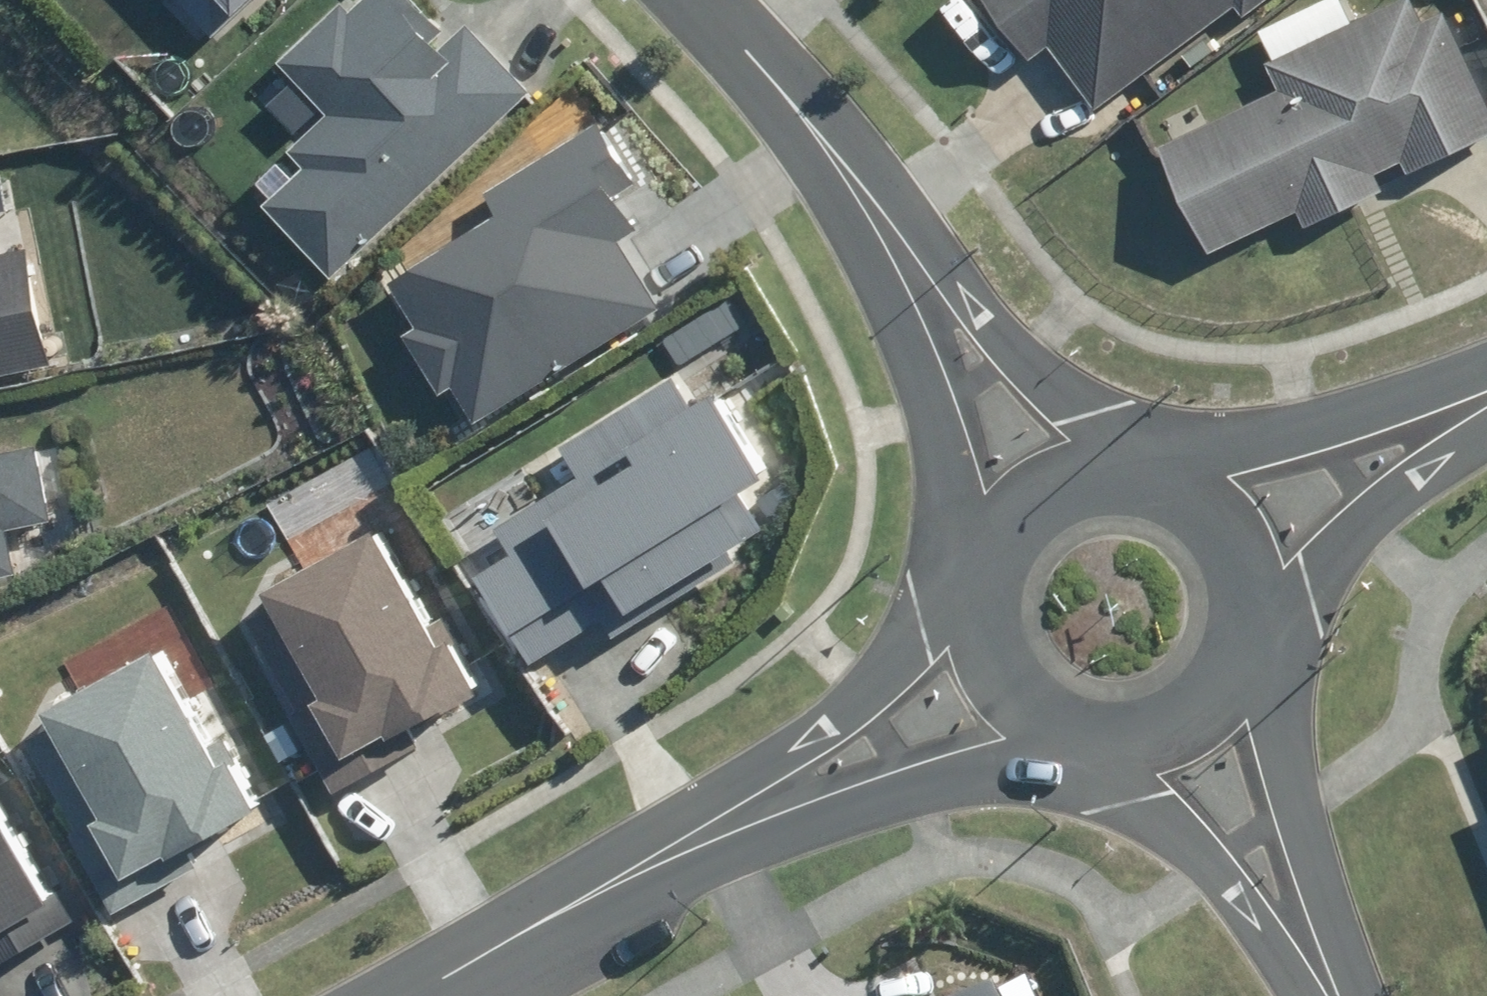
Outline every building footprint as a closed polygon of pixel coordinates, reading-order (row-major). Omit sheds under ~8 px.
[(226,37),(264,0),(191,0),(226,37)] [(347,275),(539,91),(474,24),(449,48),(441,39),(452,28),(424,0),(368,0),(360,8),(353,0),(351,0),(288,60),(338,112),(300,148),(315,164),(276,202),(347,275)] [(1038,58),(1056,43),(1106,108),(1241,4),(1250,16),(1271,0),(993,0),(1038,58)] [(1168,143),(1220,250),(1307,207),(1316,224),(1394,186),(1387,172),(1412,160),(1417,171),(1486,137),(1486,80),(1451,8),(1431,18),(1422,0),(1398,0),(1363,17),(1355,0),(1321,0),(1265,27),(1280,57),(1272,61),(1284,87),(1168,143)] [(677,303),(634,236),(649,226),(629,194),(649,181),(609,119),(497,191),(510,211),(404,279),(431,321),(419,329),(458,391),(471,383),(494,419),(677,303)] [(77,359),(62,284),(63,284),(54,242),(6,252),(0,224),(0,375),(77,359)] [(658,336),(676,366),(750,324),(733,294),(658,336)] [(473,576),(529,666),(600,622),(610,640),(734,563),(727,552),(762,531),(738,493),(760,480),(709,398),(689,411),(670,381),(557,451),(575,479),(491,530),(507,556),(473,576)] [(44,568),(35,523),(79,514),(64,441),(0,454),(0,577),(44,568)] [(394,512),(279,576),(343,689),(336,693),(368,750),(407,728),(415,741),(518,684),(483,623),(477,627),(404,497),(390,505),(394,512)] [(36,727),(85,815),(77,819),(131,920),(228,867),(218,852),(303,806),(253,712),(242,718),(191,626),(59,698),(67,712),(36,727)] [(0,736),(0,981),(108,918),(0,736)] [(1016,983),(994,995),(1023,995),(1016,983)]
